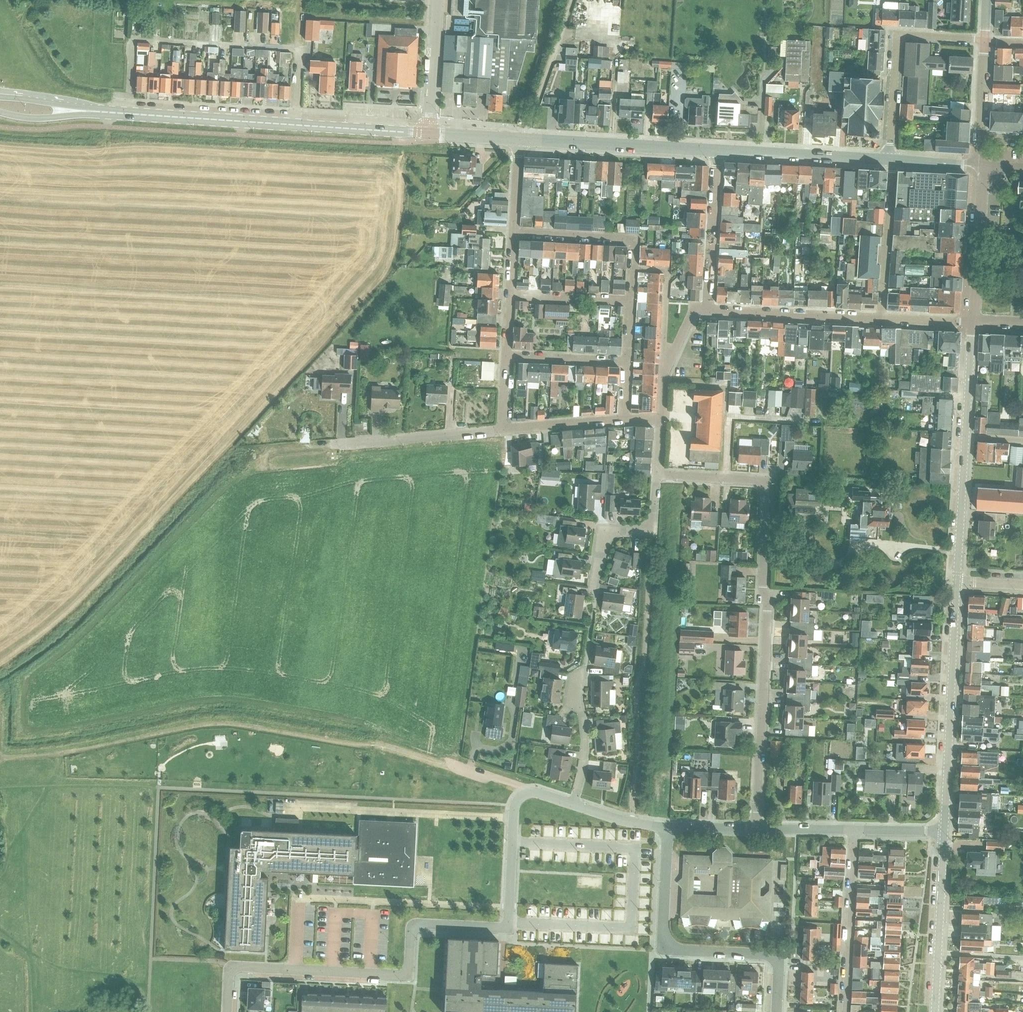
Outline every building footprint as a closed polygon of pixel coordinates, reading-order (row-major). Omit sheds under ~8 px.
[(462,16),(464,0),(452,0),(451,16),(462,16)] [(468,34),(465,77),(491,79),(490,86),(507,87),(508,79),(512,79),(512,86),(518,86),(518,80),(526,52),(534,52),(534,44),(528,43),(528,40),(536,40),(539,0),(476,0),(473,34),(468,34)] [(968,21),(969,0),(952,0),(951,3),(949,3),(948,8),(951,8),(950,20),(968,21)] [(997,7),(1013,8),(1013,0),(997,0),(997,7)] [(875,25),(897,26),(899,10),(899,3),(885,2),(883,4),(883,9),(876,9),(875,25)] [(899,10),(897,26),(925,28),(926,12),(918,11),(918,6),(908,6),(908,4),(899,3),(899,10)] [(929,3),(927,28),(935,29),(937,3),(929,3)] [(224,8),(224,12),(224,16),(229,16),(229,12),(231,12),(231,17),(234,17),(234,9),(224,8)] [(996,10),(995,28),(1005,28),(1005,16),(1005,10),(997,10),(996,10)] [(245,32),(246,11),(235,11),(235,32),(245,32)] [(219,25),(220,13),(213,12),(212,25),(219,25)] [(268,13),(257,13),(256,33),(267,34),(268,13)] [(271,13),(271,34),(280,34),(280,14),(271,13)] [(1022,36),(1022,17),(1005,16),(1005,28),(1004,36),(1022,36)] [(319,22),(306,21),(305,41),(318,42),(319,22)] [(394,37),(379,36),(377,85),(385,85),(385,86),(406,87),(406,86),(415,87),(417,38),(416,38),(416,29),(394,28),(394,37)] [(865,52),(869,52),(883,53),(885,31),(863,29),(863,38),(866,38),(865,52)] [(490,94),(490,86),(491,79),(465,77),(468,34),(454,33),(454,36),(445,35),(442,81),(449,81),(448,92),(461,93),(461,92),(464,92),(463,105),(474,106),(477,104),(477,93),(481,93),(481,95),(485,96),(485,94),(490,94)] [(785,81),(809,83),(810,42),(787,41),(785,81)] [(139,43),(138,55),(149,56),(149,54),(150,45),(150,43),(139,43)] [(934,69),(935,57),(928,56),(929,44),(907,43),(905,44),(904,76),(908,76),(927,78),(928,69),(934,69)] [(593,57),(601,57),(602,47),(594,47),(593,57)] [(566,48),(565,55),(566,55),(575,56),(577,56),(578,48),(566,48)] [(997,49),(996,65),(1014,66),(1014,63),(1012,63),(1012,49),(997,49)] [(171,93),(183,94),(184,79),(177,79),(179,51),(174,51),(173,67),(171,93)] [(291,57),(291,52),(280,52),(280,67),(285,67),(286,57),(291,57)] [(883,53),(869,52),(868,69),(860,68),(860,74),(879,75),(880,71),(882,71),(883,53)] [(183,94),(195,95),(196,66),(197,62),(197,54),(191,53),(189,80),(184,79),(183,94)] [(368,84),(368,78),(365,78),(365,72),(361,72),(362,54),(351,53),(350,90),(365,91),(365,84),(368,84)] [(147,92),(159,93),(160,78),(153,78),(154,64),(155,64),(155,54),(149,54),(149,56),(149,65),(148,67),(147,92)] [(566,64),(574,64),(576,64),(577,56),(575,56),(566,55),(566,56),(565,56),(565,62),(566,62),(566,64)] [(948,57),(935,57),(934,69),(947,70),(947,73),(972,74),(972,58),(948,57)] [(218,96),(230,97),(231,74),(224,74),(224,70),(225,70),(226,59),(220,59),(220,70),(218,96)] [(601,67),(601,68),(610,69),(611,61),(601,61),(601,67)] [(197,62),(196,66),(195,95),(206,95),(207,81),(200,80),(201,62),(197,62)] [(310,62),(310,73),(320,73),(320,77),(319,94),(327,94),(327,95),(332,95),(332,94),(333,94),(334,78),(334,74),(335,74),(335,65),(335,63),(310,62)] [(994,83),(1017,84),(1017,81),(1013,81),(1014,74),(1022,74),(1022,67),(1021,67),(1014,67),(1014,66),(996,65),(995,80),(994,80),(994,83)] [(136,71),(135,91),(147,92),(148,67),(143,66),(140,66),(140,71),(136,71)] [(159,93),(171,93),(173,67),(168,67),(167,79),(160,78),(159,93)] [(206,95),(218,96),(220,70),(214,69),(214,77),(207,77),(207,81),(206,95)] [(231,74),(230,97),(242,97),(244,69),(232,69),(231,74)] [(244,69),(242,97),(254,98),(255,83),(256,77),(256,75),(249,75),(249,70),(244,69)] [(254,98),(266,99),(267,72),(268,69),(262,69),(262,77),(256,77),(255,83),(254,98)] [(266,99),(278,99),(279,76),(279,75),(273,75),(273,72),(267,72),(266,99)] [(843,92),(842,100),(841,129),(848,129),(847,135),(877,137),(878,119),(881,120),(883,93),(882,92),(882,88),(879,88),(879,80),(855,78),(855,74),(830,72),(829,91),(843,92)] [(279,76),(278,99),(290,100),(291,84),(285,84),(286,77),(279,76)] [(927,78),(908,76),(907,104),(926,105),(927,78)] [(656,93),(656,82),(654,81),(648,81),(647,92),(656,93)] [(1022,95),(1022,84),(1017,84),(994,83),(993,94),(994,94),(1015,95),(1022,95)] [(573,123),(585,124),(586,106),(587,104),(579,104),(579,99),(583,99),(583,91),(580,91),(580,84),(575,84),(575,92),(573,123)] [(784,85),(782,85),(767,84),(766,92),(783,93),(784,85)] [(507,87),(490,86),(490,94),(487,94),(487,105),(489,105),(489,111),(502,112),(503,104),(508,105),(509,96),(507,95),(507,87)] [(599,95),(597,125),(609,125),(611,89),(599,88),(599,95)] [(558,122),(573,123),(575,92),(570,92),(569,100),(560,99),(559,105),(555,105),(555,113),(559,113),(558,122)] [(661,93),(656,93),(647,92),(647,105),(653,106),(652,122),(659,122),(659,124),(666,124),(666,122),(668,123),(669,106),(660,105),(661,93)] [(722,97),(719,97),(717,125),(749,126),(749,122),(757,123),(758,106),(747,106),(747,104),(742,104),(743,101),(735,92),(732,95),(722,94),(722,97)] [(631,100),(630,117),(643,118),(645,101),(643,101),(643,94),(632,93),(631,100)] [(585,124),(597,125),(599,95),(593,94),(592,107),(586,106),(585,124)] [(991,131),(1022,132),(1022,114),(1014,114),(1014,107),(1015,95),(994,94),(991,131)] [(707,124),(709,96),(702,95),(702,100),(687,99),(686,100),(685,106),(686,107),(690,108),(689,124),(701,124),(701,123),(707,124)] [(619,117),(630,117),(631,100),(617,99),(616,113),(619,113),(619,117)] [(901,104),(899,120),(912,121),(913,105),(901,104)] [(924,107),(923,115),(931,115),(931,114),(949,115),(949,122),(969,123),(970,111),(950,109),(942,108),(924,107)] [(798,129),(799,111),(789,111),(789,109),(779,108),(778,125),(784,126),(784,127),(787,127),(787,128),(789,128),(790,131),(794,131),(796,129),(798,129)] [(841,129),(842,113),(824,112),(824,115),(814,114),(813,136),(823,137),(823,134),(834,135),(835,128),(841,129)] [(969,123),(949,122),(946,122),(945,141),(935,141),(935,140),(924,140),(924,151),(965,153),(968,150),(969,123)] [(455,156),(454,179),(457,179),(457,178),(459,179),(459,175),(466,176),(466,173),(474,174),(474,176),(481,176),(482,165),(475,164),(476,157),(474,157),(474,155),(469,155),(468,157),(465,157),(455,156)] [(558,159),(546,159),(524,158),(523,172),(520,227),(532,227),(533,215),(543,216),(543,211),(544,196),(538,196),(538,187),(536,187),(536,183),(544,183),(543,192),(548,192),(549,182),(557,183),(558,159)] [(570,160),(558,159),(557,183),(556,192),(559,192),(559,190),(561,190),(561,182),(569,182),(569,181),(570,160)] [(582,161),(570,160),(569,181),(575,182),(575,192),(580,192),(581,182),(582,161)] [(596,161),(582,161),(581,182),(590,183),(589,193),(594,194),(595,181),(596,161)] [(608,162),(596,161),(595,181),(602,181),(601,197),(606,197),(608,162)] [(621,163),(608,162),(606,197),(613,198),(613,187),(612,187),(612,184),(620,185),(621,163)] [(724,175),(736,176),(737,163),(725,162),(724,175)] [(735,193),(735,194),(748,194),(748,204),(756,205),(762,205),(762,201),(764,184),(764,165),(737,163),(736,176),(736,188),(735,188),(735,193)] [(648,180),(662,181),(662,165),(648,164),(647,175),(642,175),(642,190),(648,190),(648,180)] [(662,180),(675,181),(675,165),(662,165),(662,181),(662,180)] [(682,181),(681,197),(706,199),(708,167),(675,165),(675,181),(682,181)] [(769,184),(780,185),(781,166),(764,165),(764,184),(762,201),(765,201),(765,199),(767,199),(768,191),(769,191),(769,184)] [(798,167),(781,166),(780,185),(780,186),(788,187),(788,182),(797,182),(796,185),(795,184),(794,193),(797,193),(798,183),(798,167)] [(798,167),(798,183),(805,184),(805,192),(803,192),(803,199),(809,200),(810,191),(810,184),(811,184),(811,167),(798,167)] [(824,168),(811,167),(811,184),(810,184),(810,191),(809,200),(809,201),(816,201),(817,190),(817,184),(823,184),(824,168)] [(836,169),(824,168),(823,184),(823,192),(834,193),(834,188),(835,169),(836,169)] [(844,170),(844,169),(836,169),(835,169),(834,188),(844,188),(844,170)] [(862,200),(868,201),(869,188),(870,170),(844,169),(844,170),(844,188),(843,200),(858,200),(858,189),(866,190),(866,192),(863,192),(862,200)] [(887,172),(870,170),(869,188),(885,189),(887,172)] [(897,171),(896,189),(895,206),(907,208),(965,210),(967,175),(897,171)] [(480,197),(491,185),(486,180),(475,193),(480,197)] [(721,222),(743,223),(743,217),(738,217),(739,200),(735,200),(735,194),(735,193),(723,192),(721,222)] [(478,225),(484,225),(506,226),(508,200),(505,199),(505,194),(495,193),(495,199),(492,199),(492,204),(485,204),(485,210),(478,210),(478,225)] [(706,199),(681,197),(680,199),(674,198),(673,205),(680,205),(680,202),(691,203),(691,209),(705,210),(706,199)] [(868,201),(867,209),(884,209),(885,202),(884,202),(876,201),(868,201)] [(820,228),(820,235),(830,235),(831,228),(826,228),(827,205),(822,205),(821,228),(820,228)] [(946,223),(964,222),(965,210),(907,208),(895,206),(894,220),(907,221),(939,222),(946,223)] [(856,220),(855,235),(880,236),(882,237),(883,222),(884,209),(867,209),(867,216),(866,221),(856,220)] [(555,212),(543,211),(543,216),(542,222),(554,222),(555,216),(555,212)] [(686,227),(690,227),(704,229),(705,213),(685,212),(684,218),(687,219),(686,227)] [(592,223),(592,231),(604,232),(605,224),(605,218),(598,217),(598,215),(593,215),(593,217),(592,223)] [(841,229),(842,215),(831,215),(830,228),(841,229)] [(567,216),(555,216),(554,222),(554,229),(556,229),(566,229),(566,222),(567,216)] [(566,222),(566,229),(574,230),(578,230),(579,217),(567,216),(567,217),(566,222)] [(579,217),(578,230),(592,231),(592,223),(593,217),(579,217)] [(842,231),(841,234),(853,235),(855,235),(856,220),(856,218),(848,218),(843,218),(842,221),(842,231)] [(626,220),(626,233),(640,233),(640,220),(626,220)] [(894,220),(893,235),(905,236),(907,221),(894,220)] [(905,236),(920,236),(920,229),(938,230),(939,222),(907,221),(905,236)] [(721,222),(721,232),(744,232),(760,233),(761,224),(744,224),(743,224),(743,223),(721,222)] [(920,236),(963,238),(964,222),(946,223),(939,222),(938,230),(920,229),(920,236)] [(457,248),(453,247),(453,248),(461,248),(471,249),(489,250),(489,239),(482,239),(482,235),(476,234),(476,226),(462,225),(462,234),(463,234),(463,238),(458,237),(457,248)] [(704,229),(690,227),(690,235),(682,235),(682,237),(704,239),(704,229)] [(721,232),(720,249),(728,249),(729,242),(737,243),(737,246),(740,246),(740,233),(744,233),(744,232),(721,232)] [(820,243),(829,244),(830,235),(820,235),(820,243)] [(847,263),(846,280),(856,281),(862,281),(879,282),(880,265),(876,265),(878,244),(879,244),(880,236),(860,235),(853,235),(853,241),(860,242),(859,259),(852,259),(851,263),(847,263)] [(904,251),(935,253),(940,253),(940,252),(963,254),(963,238),(920,236),(905,236),(893,235),(892,251),(904,251)] [(529,270),(530,257),(531,241),(519,241),(518,257),(525,257),(524,270),(529,270)] [(542,268),(542,258),(543,242),(531,241),(530,257),(536,257),(536,268),(542,268)] [(554,267),(554,259),(555,243),(543,242),(542,258),(550,258),(550,267),(554,267)] [(566,260),(567,244),(555,243),(554,259),(562,259),(561,272),(565,272),(566,260)] [(689,243),(688,254),(702,255),(703,244),(689,243)] [(567,244),(566,260),(572,260),(571,274),(577,275),(578,260),(579,244),(567,244)] [(579,244),(578,260),(584,260),(583,274),(589,274),(590,265),(590,261),(591,245),(579,244)] [(603,246),(591,245),(590,261),(597,261),(596,273),(601,274),(602,271),(603,246)] [(615,247),(603,246),(602,271),(606,271),(607,262),(614,262),(615,247)] [(640,246),(639,265),(646,265),(648,248),(648,246),(640,246)] [(453,248),(453,247),(439,247),(439,258),(453,258),(453,255),(461,255),(461,248),(453,248)] [(627,247),(615,247),(614,262),(614,268),(626,268),(626,263),(627,247)] [(646,265),(654,265),(655,248),(648,248),(646,265)] [(655,248),(654,265),(669,266),(670,249),(655,248)] [(468,256),(467,268),(474,268),(488,269),(489,250),(475,249),(474,256),(468,256)] [(719,249),(719,256),(733,257),(736,258),(736,257),(747,258),(748,251),(736,250),(728,249),(720,249),(719,249)] [(891,251),(890,263),(900,264),(903,264),(904,251),(892,251),(891,251)] [(947,259),(947,266),(962,267),(963,254),(940,252),(940,253),(935,253),(934,258),(947,259)] [(687,276),(701,277),(702,255),(688,254),(688,255),(684,254),(684,264),(687,265),(687,276)] [(718,269),(717,275),(718,275),(725,276),(735,276),(735,270),(732,270),(733,257),(719,256),(718,262),(718,269)] [(890,263),(890,275),(899,276),(899,275),(899,269),(900,264),(890,263)] [(927,277),(934,277),(961,279),(962,267),(947,266),(903,264),(900,264),(899,275),(927,277)] [(663,283),(663,274),(638,272),(638,276),(644,276),(644,279),(647,279),(647,282),(663,283)] [(478,273),(477,287),(498,288),(499,274),(478,273)] [(741,274),(741,279),(740,290),(740,303),(751,304),(751,290),(747,290),(748,275),(741,274)] [(701,277),(687,276),(683,275),(680,275),(680,281),(687,282),(686,290),(691,290),(690,301),(698,301),(699,291),(701,291),(701,277)] [(717,288),(716,302),(727,302),(728,288),(730,288),(734,289),(735,276),(725,276),(718,275),(717,282),(725,282),(725,288),(717,288)] [(889,287),(899,287),(903,287),(904,275),(899,275),(899,276),(890,275),(889,287)] [(529,279),(528,290),(541,290),(541,279),(541,276),(529,276),(529,279)] [(961,291),(961,279),(934,277),(934,289),(961,291)] [(516,289),(520,289),(528,290),(529,279),(523,278),(523,283),(517,282),(516,289)] [(751,304),(761,304),(762,287),(757,287),(757,278),(752,278),(751,290),(751,304)] [(541,290),(548,291),(550,291),(551,290),(551,287),(551,280),(545,279),(541,279),(541,290)] [(553,291),(561,291),(562,284),(559,284),(559,280),(553,280),(553,291)] [(564,291),(574,292),(574,281),(565,280),(564,291)] [(600,293),(608,293),(608,281),(601,280),(600,293)] [(865,293),(867,293),(878,294),(879,282),(862,281),(862,287),(866,287),(865,293)] [(662,293),(663,283),(647,282),(647,287),(645,287),(645,288),(637,288),(637,292),(638,292),(647,292),(662,293)] [(577,292),(585,292),(586,288),(583,288),(583,284),(577,284),(577,292)] [(624,295),(625,285),(613,284),(612,294),(624,295)] [(454,292),(455,286),(440,285),(439,305),(448,306),(450,292),(454,292)] [(836,308),(847,308),(847,297),(848,297),(848,290),(848,285),(838,285),(837,286),(836,293),(836,308)] [(826,308),(827,291),(827,286),(817,286),(817,292),(808,291),(808,292),(807,307),(826,308)] [(482,293),(481,299),(497,300),(498,288),(477,287),(475,287),(475,293),(482,293)] [(761,304),(777,305),(778,290),(779,290),(779,288),(762,287),(761,304)] [(909,311),(929,312),(929,299),(918,299),(918,288),(910,287),(910,294),(909,311)] [(727,302),(740,303),(740,290),(737,290),(737,291),(730,291),(730,288),(728,288),(727,302)] [(929,299),(929,312),(959,314),(960,303),(961,291),(934,289),(918,288),(918,299),(929,299)] [(777,305),(793,306),(794,291),(793,291),(794,291),(779,290),(778,290),(777,305)] [(847,308),(860,309),(861,297),(861,290),(848,290),(848,297),(847,297),(847,308)] [(793,306),(807,307),(808,292),(794,291),(793,306)] [(835,291),(827,291),(826,308),(834,308),(835,291)] [(647,292),(638,292),(637,302),(636,311),(651,311),(651,310),(661,310),(662,293),(647,292)] [(877,310),(878,294),(867,293),(867,298),(861,297),(860,309),(877,310)] [(887,310),(898,311),(899,294),(888,293),(887,310)] [(898,311),(909,311),(910,294),(899,294),(898,311)] [(477,313),(477,319),(496,320),(497,314),(497,300),(481,299),(478,299),(478,313),(477,313)] [(515,301),(515,309),(523,309),(524,301),(515,301)] [(535,304),(535,318),(543,318),(543,305),(535,304)] [(545,305),(545,318),(568,320),(569,308),(569,306),(566,306),(554,305),(551,305),(545,305)] [(599,312),(599,319),(599,323),(603,323),(603,324),(611,325),(611,317),(609,317),(610,306),(600,305),(600,307),(599,312)] [(636,311),(636,317),(645,318),(645,327),(660,327),(661,310),(651,310),(651,311),(636,311)] [(456,315),(455,326),(466,326),(466,319),(476,320),(477,316),(456,315)] [(468,330),(467,336),(496,337),(496,326),(496,320),(477,319),(477,325),(481,325),(480,331),(468,330)] [(717,350),(718,338),(718,320),(707,320),(706,336),(714,336),(714,338),(711,338),(711,347),(715,347),(715,350),(717,350)] [(727,332),(727,321),(718,320),(718,338),(724,338),(724,348),(732,348),(732,343),(729,343),(730,332),(727,332)] [(729,343),(732,343),(746,343),(746,339),(746,338),(746,322),(727,321),(727,332),(730,332),(729,343)] [(760,339),(760,337),(760,323),(746,322),(746,338),(746,339),(752,339),(752,343),(758,343),(758,339),(760,339)] [(779,356),(784,356),(785,324),(760,323),(760,337),(771,338),(770,341),(780,342),(779,356)] [(788,356),(795,356),(796,344),(797,324),(785,324),(784,356),(788,356)] [(795,356),(795,358),(802,359),(807,359),(809,349),(809,341),(810,325),(797,324),(796,344),(795,356)] [(699,325),(696,335),(697,335),(696,340),(702,342),(706,327),(699,325)] [(810,325),(809,341),(809,349),(831,350),(831,341),(831,340),(823,340),(824,326),(810,325)] [(832,326),(824,326),(823,340),(831,340),(831,341),(832,341),(832,326)] [(846,327),(832,326),(832,341),(842,341),(842,346),(845,346),(846,327)] [(526,333),(526,328),(514,327),(514,333),(513,333),(512,349),(525,350),(532,350),(532,344),(535,344),(535,337),(533,337),(533,334),(526,334),(526,333)] [(660,339),(660,327),(645,327),(644,334),(635,333),(635,338),(644,339),(660,339)] [(863,328),(846,327),(845,346),(845,348),(854,348),(853,354),(860,355),(863,328)] [(880,346),(881,328),(864,328),(863,345),(880,346)] [(898,364),(899,353),(900,329),(881,328),(880,346),(887,346),(887,349),(885,351),(885,356),(889,356),(889,364),(898,364)] [(573,352),(585,353),(586,337),(576,337),(576,334),(574,333),(574,330),(569,329),(568,347),(573,347),(573,352)] [(912,348),(913,348),(927,349),(928,331),(900,329),(899,353),(901,354),(901,364),(910,364),(912,348)] [(605,330),(604,338),(598,338),(597,353),(609,354),(610,338),(611,331),(605,330)] [(938,369),(938,377),(958,378),(960,333),(928,331),(927,349),(930,349),(930,344),(938,345),(938,351),(949,352),(948,369),(938,369)] [(991,360),(992,335),(980,334),(980,337),(979,360),(991,360)] [(1005,361),(1005,335),(992,335),(991,360),(991,365),(990,371),(1004,371),(1004,368),(1005,361)] [(1005,361),(1004,368),(1012,368),(1012,362),(1022,362),(1022,358),(1022,336),(1005,335),(1005,361)] [(496,337),(467,336),(467,340),(480,341),(480,347),(495,348),(496,337)] [(585,353),(597,353),(598,338),(586,337),(585,353)] [(610,338),(609,354),(621,355),(622,339),(610,338)] [(659,351),(660,339),(644,339),(644,351),(659,351)] [(923,350),(914,349),(913,361),(922,362),(923,350)] [(658,364),(659,351),(644,351),(643,360),(634,359),(634,362),(643,363),(658,364)] [(358,355),(345,355),(344,369),(357,370),(358,355)] [(481,380),(493,380),(494,363),(482,362),(481,380)] [(527,390),(528,382),(529,364),(517,363),(516,389),(527,390)] [(658,376),(658,366),(658,364),(643,363),(643,370),(633,369),(633,374),(642,375),(658,376)] [(528,382),(539,382),(540,364),(529,364),(528,382)] [(547,386),(551,386),(552,365),(540,364),(539,382),(539,383),(541,383),(542,380),(547,381),(547,386)] [(558,381),(563,382),(564,365),(552,365),(551,386),(551,388),(550,397),(557,397),(558,381)] [(576,366),(564,365),(563,382),(575,382),(576,366)] [(575,382),(575,385),(582,386),(583,384),(584,367),(576,366),(575,382)] [(584,367),(583,382),(585,382),(595,383),(596,367),(584,367)] [(608,368),(596,367),(595,383),(602,383),(602,392),(606,392),(607,383),(608,368)] [(608,368),(607,383),(614,384),(614,391),(619,391),(620,368),(608,368)] [(911,374),(910,391),(918,392),(918,391),(942,393),(943,391),(957,392),(958,378),(938,377),(936,376),(936,375),(911,374)] [(314,379),(314,390),(322,390),(322,391),(323,391),(323,398),(339,398),(339,391),(350,392),(351,375),(340,375),(339,378),(323,377),(323,379),(314,379)] [(657,386),(658,376),(642,375),(642,380),(632,380),(632,384),(642,385),(657,386)] [(830,388),(840,388),(841,378),(831,377),(830,388)] [(849,391),(861,392),(862,384),(849,383),(849,391)] [(988,407),(988,401),(990,384),(978,383),(977,400),(982,400),(982,407),(988,407)] [(446,401),(447,386),(427,385),(426,403),(435,403),(435,401),(446,401)] [(657,396),(657,386),(642,385),(641,392),(637,392),(637,389),(632,388),(632,394),(641,395),(657,396)] [(399,408),(400,391),(380,390),(380,387),(372,387),(371,411),(382,412),(383,407),(399,408)] [(790,407),(803,408),(804,389),(791,388),(790,407)] [(805,415),(814,416),(816,389),(807,389),(805,415)] [(689,461),(719,463),(723,391),(694,390),(693,401),(697,401),(695,438),(691,438),(689,461)] [(922,413),(936,414),(952,415),(953,398),(923,396),(923,397),(918,396),(918,392),(910,391),(902,390),(901,397),(917,398),(917,399),(922,399),(922,413)] [(769,391),(768,406),(781,407),(782,392),(769,391)] [(741,393),(728,392),(728,405),(740,406),(741,393)] [(743,406),(755,407),(756,393),(744,392),(743,406)] [(656,412),(657,396),(641,395),(640,413),(656,412)] [(606,396),(606,408),(605,414),(613,413),(614,396),(606,396)] [(631,412),(636,413),(640,413),(640,405),(631,405),(631,412)] [(975,433),(987,433),(987,422),(988,412),(988,407),(982,407),(981,417),(976,417),(975,433)] [(988,412),(987,422),(987,433),(994,434),(1000,434),(1000,422),(1001,413),(988,412)] [(933,424),(933,431),(951,432),(952,415),(936,414),(935,423),(933,424)] [(1000,434),(1019,436),(1019,425),(1019,423),(1000,422),(1000,434)] [(792,426),(782,426),(781,438),(788,438),(789,432),(792,432),(792,426)] [(636,433),(636,439),(652,440),(652,428),(636,427),(625,427),(626,433),(636,433)] [(605,428),(594,429),(595,447),(596,447),(606,447),(605,428)] [(594,429),(583,430),(585,449),(585,452),(590,451),(595,452),(596,447),(595,447),(594,429)] [(583,430),(572,431),(573,446),(581,445),(582,450),(585,449),(583,430)] [(573,446),(572,431),(561,432),(561,434),(551,435),(552,445),(555,445),(555,447),(563,447),(564,453),(565,453),(566,459),(573,458),(573,446)] [(921,431),(921,436),(931,437),(930,448),(951,449),(950,447),(951,441),(951,432),(933,431),(921,431)] [(739,446),(738,462),(752,463),(752,464),(759,465),(760,455),(768,455),(769,439),(753,438),(753,440),(739,439),(739,446)] [(630,450),(635,451),(651,451),(652,440),(636,439),(631,439),(630,450)] [(530,441),(512,446),(512,451),(507,451),(507,459),(512,459),(513,467),(526,466),(526,465),(538,465),(538,459),(539,459),(538,442),(530,442),(530,441)] [(793,458),(792,468),(810,469),(811,453),(794,452),(795,441),(785,441),(784,457),(793,458)] [(979,442),(978,461),(982,462),(991,462),(996,463),(996,462),(998,462),(999,454),(1009,455),(1010,446),(1010,445),(1010,444),(979,442)] [(1010,464),(1021,465),(1022,465),(1022,456),(1022,447),(1012,446),(1010,464)] [(950,449),(930,448),(920,447),(919,483),(949,484),(951,450),(950,450),(950,449)] [(630,462),(634,463),(651,464),(651,451),(635,451),(635,456),(630,456),(630,462)] [(586,470),(594,470),(594,464),(594,461),(586,461),(586,470)] [(651,464),(634,463),(634,469),(629,469),(629,474),(650,475),(651,464)] [(1018,467),(1016,487),(1019,487),(1019,491),(980,488),(978,511),(1022,514),(1022,467),(1018,467)] [(578,509),(594,510),(594,496),(600,496),(601,485),(598,485),(579,484),(578,509)] [(860,515),(860,525),(851,525),(850,541),(867,541),(867,539),(877,540),(878,526),(888,527),(888,524),(890,525),(890,518),(888,518),(889,506),(881,506),(882,498),(870,497),(870,492),(858,491),(858,488),(853,488),(852,500),(863,501),(862,515),(860,515)] [(789,494),(788,504),(796,505),(795,519),(802,520),(802,529),(814,530),(815,510),(813,510),(813,505),(821,506),(822,495),(808,495),(808,490),(796,489),(796,494),(789,494)] [(605,511),(607,511),(614,511),(615,495),(606,495),(605,511)] [(696,502),(692,502),(691,519),(702,520),(702,526),(717,527),(718,512),(709,512),(710,498),(696,497),(696,502)] [(621,499),(620,514),(639,515),(640,500),(621,499)] [(722,512),(721,527),(736,528),(736,522),(748,523),(749,505),(745,505),(745,500),(731,499),(731,513),(722,512)] [(1006,524),(1006,515),(986,514),(985,522),(981,521),(980,539),(995,540),(996,523),(1006,524)] [(577,522),(575,522),(563,520),(562,526),(561,526),(558,544),(574,547),(574,543),(583,544),(585,529),(576,528),(577,522)] [(706,561),(716,561),(717,551),(707,550),(706,561)] [(611,571),(627,576),(631,565),(633,566),(633,567),(640,568),(641,553),(633,552),(633,558),(631,557),(615,552),(613,559),(615,560),(611,571)] [(553,576),(564,578),(565,575),(578,577),(581,562),(572,561),(573,555),(558,553),(558,559),(556,558),(553,576)] [(691,564),(681,563),(680,573),(691,573),(691,564)] [(727,599),(744,600),(745,578),(735,577),(735,566),(722,565),(722,578),(728,579),(727,599)] [(532,571),(531,579),(544,581),(545,573),(532,571)] [(567,594),(565,606),(563,606),(560,606),(558,609),(559,612),(562,614),(564,614),(564,615),(581,618),(584,596),(577,595),(578,589),(563,587),(562,593),(567,594)] [(602,609),(622,611),(623,604),(632,605),(635,589),(621,587),(619,595),(604,593),(602,609)] [(790,601),(788,609),(808,610),(809,604),(815,604),(816,593),(795,592),(795,598),(791,598),(791,601),(790,601)] [(970,595),(969,612),(987,612),(1005,613),(1005,614),(1007,615),(1011,598),(1003,597),(999,610),(985,609),(986,595),(970,595)] [(897,621),(909,622),(910,619),(916,619),(916,617),(924,618),(924,617),(931,617),(932,603),(910,602),(910,613),(907,612),(906,616),(897,615),(897,621)] [(794,621),(793,628),(814,629),(814,617),(808,617),(808,610),(788,609),(789,618),(790,618),(790,621),(794,621)] [(722,611),(721,622),(729,623),(729,636),(746,636),(747,613),(730,612),(722,611)] [(984,625),(989,625),(989,620),(987,620),(987,612),(969,612),(969,624),(984,625)] [(1005,618),(1005,626),(1022,627),(1022,619),(1005,618)] [(905,629),(901,629),(900,638),(913,638),(913,634),(930,635),(931,623),(913,622),(913,623),(905,622),(905,629)] [(969,624),(968,639),(984,640),(984,625),(969,624)] [(816,626),(815,637),(824,637),(824,626),(816,626)] [(788,637),(786,645),(806,646),(807,640),(813,640),(814,629),(793,628),(793,634),(789,634),(789,637),(788,637)] [(577,633),(575,633),(555,630),(552,648),(574,651),(577,633)] [(680,641),(712,643),(713,632),(681,630),(680,641)] [(984,640),(968,639),(967,660),(985,660),(990,661),(991,654),(983,654),(984,640)] [(898,659),(911,660),(912,660),(912,658),(921,658),(921,654),(928,655),(928,650),(931,650),(931,641),(913,640),(912,655),(899,654),(898,659)] [(679,654),(693,655),(694,643),(680,642),(679,654)] [(1022,655),(1022,643),(1015,643),(1014,654),(1022,655)] [(792,657),(792,663),(812,664),(813,653),(806,653),(806,646),(786,645),(787,654),(788,653),(788,657),(792,657)] [(597,646),(596,652),(593,657),(595,658),(594,664),(602,665),(605,667),(604,673),(619,674),(620,663),(614,662),(616,649),(597,646)] [(744,673),(745,661),(742,661),(742,651),(726,650),(725,674),(741,674),(741,673),(744,673)] [(541,669),(541,670),(559,672),(560,665),(539,662),(540,653),(532,652),(529,668),(541,669)] [(897,673),(897,679),(910,680),(918,680),(918,674),(928,675),(928,669),(930,669),(930,661),(912,660),(911,660),(910,667),(902,667),(902,673),(897,673)] [(815,667),(823,669),(824,662),(817,661),(815,667)] [(967,661),(966,672),(982,673),(985,673),(985,670),(982,670),(983,662),(967,661)] [(784,679),(784,681),(805,682),(805,675),(811,676),(812,664),(792,663),(791,670),(788,670),(787,673),(786,672),(786,674),(785,676),(784,677),(784,679)] [(518,685),(515,705),(524,706),(527,687),(529,668),(530,667),(520,665),(517,685),(518,685)] [(559,672),(541,670),(540,677),(544,678),(541,700),(559,703),(562,680),(558,680),(559,672)] [(966,672),(966,684),(982,685),(992,685),(992,681),(982,681),(983,673),(982,673),(966,672)] [(594,675),(593,681),(592,681),(592,706),(609,706),(609,690),(613,690),(613,681),(609,681),(609,675),(594,675)] [(897,679),(897,684),(906,685),(906,694),(911,695),(911,694),(912,694),(912,700),(924,700),(924,695),(926,695),(926,694),(928,693),(929,689),(928,689),(927,688),(927,686),(926,686),(926,683),(919,683),(910,682),(910,680),(897,679)] [(790,693),(790,699),(810,700),(811,689),(804,688),(805,682),(784,681),(785,689),(787,689),(786,692),(790,693)] [(744,703),(745,697),(743,697),(743,690),(728,690),(728,682),(712,682),(711,689),(724,690),(724,696),(722,697),(721,703),(723,704),(723,710),(742,711),(743,703),(744,703)] [(966,684),(965,694),(981,695),(982,685),(966,684)] [(1000,686),(992,685),(992,696),(995,696),(1000,696),(1000,686)] [(965,694),(964,715),(979,716),(995,716),(995,696),(992,696),(986,695),(981,695),(965,694)] [(784,708),(782,717),(803,718),(803,711),(810,711),(810,700),(790,699),(789,706),(786,705),(786,709),(784,708)] [(924,701),(912,700),(907,700),(907,705),(902,705),(901,713),(925,715),(926,701),(924,701)] [(503,728),(500,727),(504,704),(487,702),(484,726),(487,726),(485,736),(502,739),(503,728)] [(876,718),(893,719),(894,710),(876,710),(876,718)] [(564,719),(557,713),(555,715),(547,714),(545,728),(552,729),(551,741),(568,744),(571,728),(565,727),(566,726),(561,722),(564,719)] [(995,716),(979,716),(964,715),(963,726),(983,728),(992,728),(992,722),(994,722),(1003,722),(1003,717),(995,716)] [(803,718),(782,717),(784,725),(785,725),(785,728),(788,728),(788,735),(808,736),(809,725),(802,724),(803,718)] [(925,721),(923,721),(907,720),(906,731),(894,730),(894,737),(921,739),(921,734),(924,734),(925,721)] [(614,733),(621,733),(620,721),(604,723),(605,730),(596,731),(597,742),(596,743),(597,752),(615,750),(614,733)] [(742,723),(716,722),(715,745),(733,746),(734,734),(741,734),(742,723)] [(983,728),(963,726),(962,740),(983,742),(983,736),(989,736),(988,739),(992,741),(996,741),(1000,739),(1000,734),(999,733),(999,729),(992,728),(983,728)] [(847,732),(846,740),(855,740),(855,732),(847,732)] [(770,756),(779,757),(780,741),(771,740),(770,756)] [(905,760),(918,761),(919,757),(923,757),(924,745),(906,744),(905,760)] [(570,766),(571,757),(565,756),(566,750),(549,747),(547,758),(553,759),(551,778),(567,780),(569,766),(570,766)] [(962,751),(961,763),(976,764),(976,763),(998,764),(999,752),(977,751),(977,752),(962,751)] [(615,778),(616,763),(604,761),(603,772),(594,771),(593,787),(609,789),(610,777),(615,778)] [(901,772),(900,793),(907,793),(907,798),(908,800),(912,800),(914,798),(914,794),(921,794),(922,774),(915,773),(916,764),(902,763),(901,772)] [(961,769),(960,777),(978,778),(984,778),(984,771),(998,772),(998,765),(979,764),(979,766),(962,765),(962,769),(961,769)] [(685,777),(684,781),(682,781),(682,788),(684,788),(684,797),(689,797),(688,798),(695,798),(700,798),(700,786),(707,786),(708,772),(694,771),(693,778),(685,777)] [(865,791),(900,793),(901,772),(886,771),(886,772),(866,771),(865,779),(857,778),(857,790),(865,790),(865,791)] [(718,799),(721,799),(723,799),(723,800),(729,800),(729,799),(734,800),(735,790),(737,791),(737,783),(735,783),(735,780),(726,779),(727,773),(712,772),(711,786),(718,787),(718,799)] [(789,786),(789,799),(788,802),(801,803),(802,786),(794,786),(795,775),(784,774),(784,786),(789,786)] [(814,782),(813,799),(813,804),(829,804),(830,790),(839,791),(840,775),(832,775),(832,783),(814,782)] [(978,778),(960,777),(960,789),(977,790),(977,783),(1001,784),(1001,779),(984,778),(978,778)] [(959,799),(959,812),(989,813),(990,799),(990,793),(960,791),(959,799)] [(989,813),(959,812),(958,832),(969,832),(968,838),(978,838),(979,816),(983,816),(990,816),(990,813),(989,813)] [(313,873),(355,875),(357,876),(359,835),(298,832),(299,819),(276,818),(275,831),(241,829),(240,847),(230,847),(225,949),(259,951),(260,936),(265,937),(268,878),(260,877),(260,871),(310,873),(310,882),(312,882),(313,873)] [(360,821),(359,835),(357,876),(355,875),(354,882),(412,885),(415,840),(416,824),(360,821)] [(998,835),(999,828),(987,827),(986,834),(998,835)] [(748,927),(750,927),(753,927),(755,928),(758,929),(760,930),(760,929),(759,928),(762,920),(769,920),(770,899),(772,860),(732,858),(732,854),(726,848),(718,847),(712,853),(712,857),(685,856),(684,878),(683,878),(677,883),(682,888),(683,888),(682,916),(688,916),(691,925),(689,925),(689,926),(692,925),(694,925),(697,925),(699,925),(702,925),(704,925),(707,926),(709,927),(709,926),(708,926),(711,917),(718,917),(718,915),(733,915),(733,918),(739,918),(742,927),(740,928),(740,929),(743,928),(745,927),(748,927)] [(819,866),(824,867),(844,868),(845,848),(823,847),(823,854),(825,854),(825,863),(819,862),(819,866)] [(888,861),(904,862),(905,850),(889,849),(888,855),(872,855),(873,852),(859,852),(859,860),(872,861),(888,861)] [(964,863),(964,864),(966,865),(966,866),(977,867),(977,874),(994,875),(995,859),(990,859),(991,852),(981,851),(981,852),(977,852),(968,852),(968,854),(968,857),(967,857),(967,859),(965,860),(964,862),(964,863)] [(875,873),(903,874),(904,874),(904,862),(888,861),(888,868),(877,867),(876,869),(870,868),(870,866),(858,865),(858,872),(874,873),(875,873)] [(844,868),(824,867),(824,874),(815,874),(815,878),(843,880),(844,868)] [(615,881),(625,881),(625,873),(616,873),(615,881)] [(886,886),(903,886),(903,874),(875,873),(875,878),(886,879),(886,886)] [(806,884),(805,900),(817,900),(817,892),(820,892),(821,888),(817,887),(818,885),(806,884)] [(884,898),(902,898),(903,886),(886,886),(886,890),(870,890),(870,889),(857,888),(857,896),(869,897),(880,898),(884,898)] [(857,896),(856,908),(868,909),(869,897),(857,896)] [(1004,898),(999,898),(965,896),(965,900),(963,900),(962,906),(964,906),(964,908),(983,909),(983,903),(998,904),(998,902),(1004,902),(1004,898)] [(884,898),(880,898),(879,909),(884,910),(886,910),(901,910),(902,898),(884,898)] [(817,900),(805,900),(804,916),(816,917),(817,900)] [(883,914),(882,914),(881,922),(901,923),(901,910),(886,910),(884,910),(883,914)] [(1004,923),(1004,911),(995,911),(995,927),(1014,927),(1013,923),(1004,923)] [(992,914),(962,913),(961,938),(990,940),(992,914)] [(829,927),(841,928),(841,920),(829,920),(829,927)] [(876,929),(900,930),(901,923),(881,922),(876,922),(876,929)] [(804,928),(803,944),(815,945),(819,945),(819,932),(815,932),(816,929),(804,928)] [(879,937),(900,938),(900,930),(876,929),(871,929),(871,933),(875,933),(875,937),(879,937)] [(855,936),(854,943),(867,944),(868,944),(868,937),(863,936),(855,936)] [(869,937),(869,945),(870,945),(900,946),(900,938),(879,937),(869,937)] [(575,964),(544,963),(543,992),(487,989),(488,976),(488,974),(497,974),(499,941),(448,938),(444,1011),(575,1011),(578,965),(575,964)] [(990,940),(961,938),(960,951),(981,952),(982,945),(990,946),(990,940)] [(867,944),(854,943),(853,955),(866,956),(867,944)] [(815,945),(803,944),(802,960),(814,960),(815,945)] [(884,951),(884,957),(899,958),(900,946),(870,945),(870,951),(884,951)] [(742,955),(741,963),(752,964),(753,956),(742,955)] [(853,967),(866,967),(866,956),(853,955),(853,967)] [(870,968),(880,969),(898,969),(899,958),(884,957),(883,957),(883,962),(871,961),(870,968)] [(960,957),(959,968),(981,969),(986,970),(993,970),(993,966),(993,964),(987,964),(981,963),(973,963),(973,957),(960,957)] [(853,967),(852,978),(861,978),(862,967),(853,967)] [(979,974),(993,975),(993,970),(986,970),(959,968),(958,979),(979,980),(979,974)] [(667,986),(675,987),(676,969),(662,969),(662,973),(657,973),(656,990),(667,991),(667,986)] [(695,992),(696,990),(696,973),(690,972),(691,970),(676,969),(675,987),(684,987),(684,992),(695,992)] [(880,969),(880,980),(898,981),(898,969),(880,969)] [(703,988),(716,989),(717,971),(704,970),(703,973),(696,973),(696,990),(703,990),(703,988)] [(729,991),(736,992),(736,975),(730,974),(730,972),(717,971),(716,989),(729,989),(729,991)] [(736,975),(736,992),(735,997),(742,997),(743,990),(749,990),(749,995),(757,995),(758,973),(743,972),(743,975),(736,975)] [(802,972),(801,987),(813,988),(813,973),(802,972)] [(958,979),(958,990),(978,991),(979,980),(958,979)] [(880,992),(881,992),(897,993),(898,981),(880,980),(869,980),(869,985),(880,986),(880,992)] [(813,988),(801,987),(800,1003),(812,1004),(813,988)] [(263,1009),(264,995),(271,996),(271,989),(249,988),(248,1008),(263,1009)] [(958,990),(957,1001),(971,1002),(971,996),(978,996),(978,991),(958,990)] [(851,1003),(871,1004),(896,1005),(897,993),(881,992),(881,1000),(878,1000),(878,998),(866,997),(866,992),(857,991),(852,991),(851,1003)] [(302,993),(301,1011),(316,1011),(317,994),(302,993)] [(317,994),(316,1011),(330,1011),(331,994),(317,994)] [(331,994),(330,1011),(344,1011),(345,995),(331,994)] [(345,995),(344,1011),(358,1011),(359,996),(345,995)] [(359,996),(358,1011),(372,1011),(372,996),(359,996)] [(372,1011),(386,1011),(387,997),(372,996),(372,1011)] [(957,1011),(989,1011),(989,1008),(980,1008),(981,1002),(971,1002),(957,1001),(957,1011)] [(742,1003),(741,1011),(750,1011),(756,1011),(756,1003),(742,1003)] [(880,1011),(896,1011),(896,1005),(871,1004),(871,1008),(880,1009),(880,1011)]
